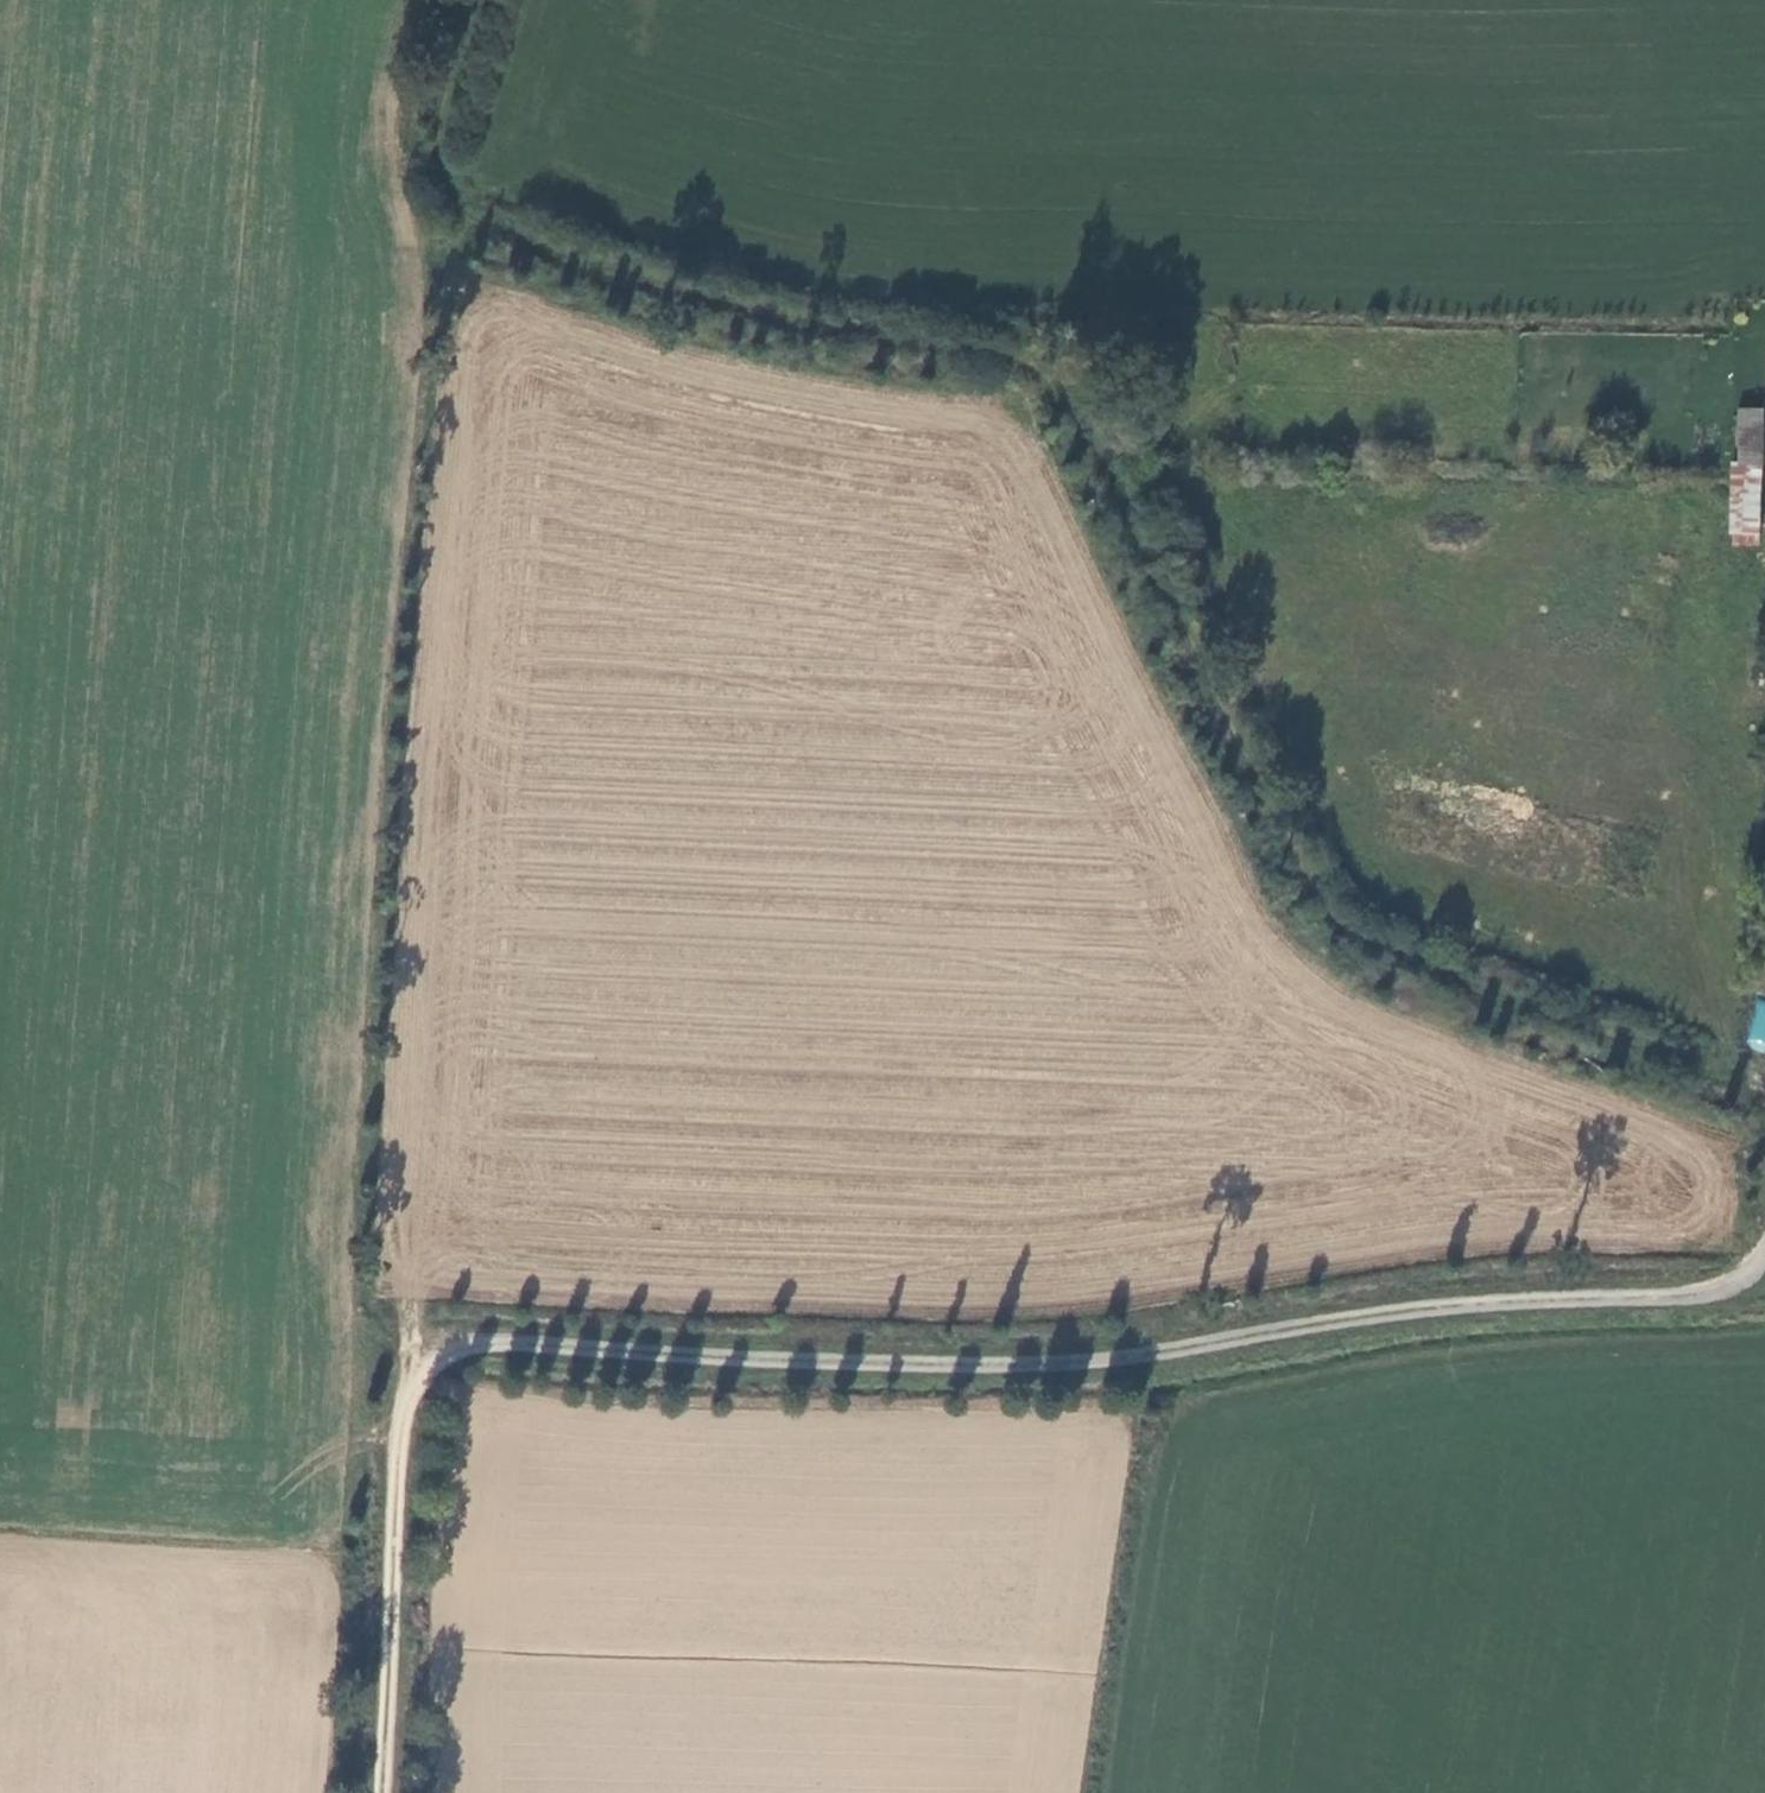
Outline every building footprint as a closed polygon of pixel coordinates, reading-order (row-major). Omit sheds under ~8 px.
[(1760,412),(1736,411),(1734,465),(1732,465),(1727,535),(1730,536),(1755,537),(1757,466),(1759,466),(1760,412)] [(1755,537),(1730,536),(1730,545),(1754,547),(1755,537)] [(1746,1046),(1764,1050),(1764,1001),(1754,999),(1746,1046)]
